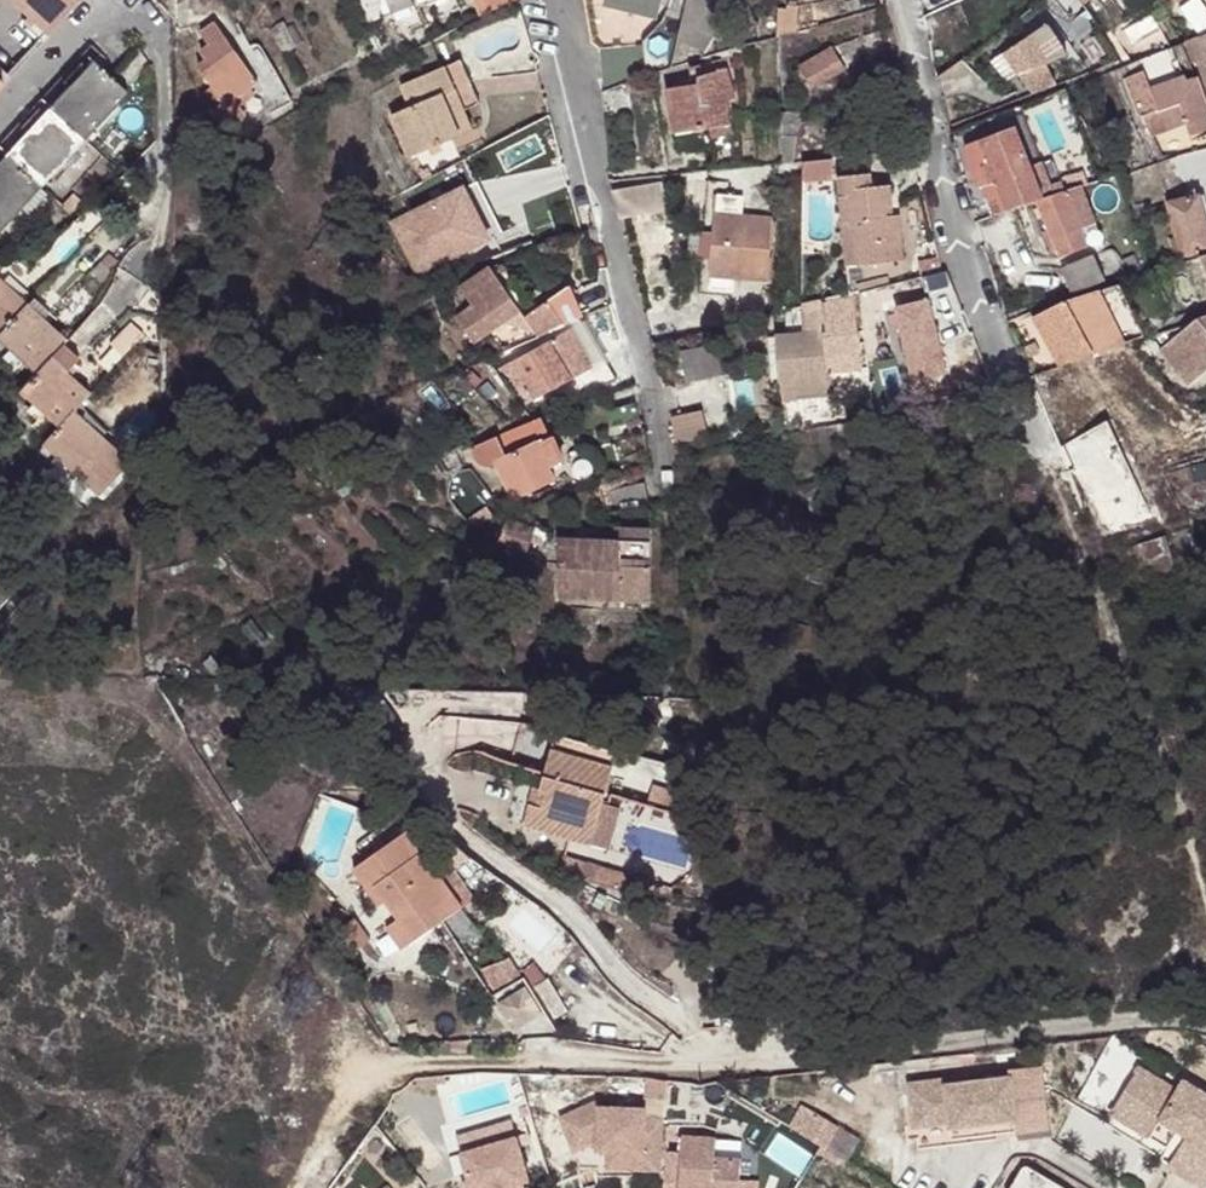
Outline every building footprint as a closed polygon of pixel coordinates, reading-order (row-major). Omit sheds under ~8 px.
[(48,37),(80,2),(78,0),(8,0),(48,37)] [(372,0),(359,0),(369,25),(378,21),(372,0)] [(378,21),(381,20),(382,0),(372,0),(378,21)] [(516,0),(475,0),(481,15),(516,0)] [(662,0),(608,0),(606,8),(656,20),(660,7),(662,0)] [(660,7),(668,9),(671,0),(662,0),(660,7)] [(714,0),(687,0),(678,39),(708,54),(732,10),(714,0)] [(1032,9),(1036,13),(1051,2),(1050,0),(1044,0),(1032,9)] [(1084,6),(1080,0),(1057,0),(1070,17),(1084,6)] [(1177,5),(1182,11),(1197,0),(1184,0),(1177,5)] [(783,37),(797,33),(801,11),(794,10),(793,12),(784,10),(783,37)] [(1007,83),(1064,43),(1044,15),(987,55),(1007,83)] [(1188,43),(1196,63),(1199,63),(1205,81),(1205,38),(1188,43)] [(225,102),(213,111),(229,132),(248,117),(236,101),(261,82),(233,45),(201,68),(213,85),(225,102)] [(806,70),(804,71),(815,90),(846,71),(833,48),(803,65),(806,70)] [(0,145),(0,233),(128,93),(86,52),(0,145)] [(712,128),(733,125),(729,98),(737,96),(733,69),(729,70),(726,59),(700,67),(702,84),(669,91),(676,134),(712,128)] [(412,108),(392,117),(410,159),(474,132),(465,113),(482,106),(463,62),(403,87),(412,108)] [(1205,131),(1205,103),(1196,78),(1186,82),(1184,79),(1152,91),(1143,72),(1126,78),(1141,118),(1143,117),(1151,137),(1189,123),(1194,135),(1205,131)] [(201,93),(213,111),(225,102),(213,85),(201,93)] [(785,165),(796,164),(798,138),(804,112),(784,112),(785,165)] [(734,137),(733,125),(712,128),(714,140),(734,137)] [(1000,183),(1011,212),(1045,197),(1017,127),(983,140),(1000,183)] [(1000,183),(983,140),(971,145),(969,148),(969,151),(983,189),(1000,183)] [(826,194),(826,158),(800,158),(800,194),(826,194)] [(840,197),(843,225),(853,224),(857,267),(906,262),(902,216),(891,218),(890,207),(894,206),(893,185),(876,187),(874,174),(847,177),(848,196),(840,197)] [(468,181),(385,218),(410,275),(494,238),(468,181)] [(1105,241),(1086,188),(1039,203),(1060,258),(1105,241)] [(720,196),(716,235),(715,255),(711,291),(734,292),(735,278),(770,280),(776,220),(745,218),(746,197),(739,197),(738,193),(731,192),(730,196),(720,196)] [(1205,255),(1205,217),(1200,196),(1169,204),(1185,261),(1205,255)] [(853,224),(843,225),(847,268),(857,267),(853,224)] [(715,255),(716,235),(692,233),(691,253),(715,255)] [(1096,256),(1063,270),(1074,294),(1108,280),(1096,256)] [(924,277),(943,272),(939,258),(920,263),(924,277)] [(498,277),(468,297),(491,332),(522,311),(498,277)] [(34,375),(18,392),(57,428),(42,445),(98,497),(130,462),(74,410),(90,393),(51,357),(66,340),(0,279),(0,344),(34,375)] [(1101,292),(1128,344),(1144,338),(1122,285),(1101,292)] [(862,292),(805,305),(807,334),(779,336),(784,381),(785,393),(797,392),(799,401),(834,397),(833,374),(842,374),(841,359),(862,358),(862,354),(867,353),(866,344),(861,344),(858,311),(863,310),(862,292)] [(927,292),(889,301),(909,381),(947,371),(927,292)] [(1034,319),(1061,368),(1128,344),(1101,292),(1067,302),(1034,319)] [(1198,322),(1205,332),(1205,319),(1198,322)] [(618,383),(582,320),(565,328),(568,332),(502,369),(525,403),(533,398),(536,402),(574,381),(584,398),(618,383)] [(1198,322),(1188,326),(1162,344),(1194,382),(1205,372),(1205,332),(1198,322)] [(784,381),(779,336),(770,337),(773,381),(784,381)] [(1162,344),(1143,360),(1154,372),(1169,362),(1186,385),(1194,382),(1162,344)] [(713,346),(680,350),(684,381),(716,377),(713,346)] [(1169,362),(1154,372),(1170,392),(1186,385),(1169,362)] [(671,419),(677,444),(706,438),(700,412),(671,419)] [(542,417),(521,427),(549,484),(556,481),(538,445),(551,437),(542,417)] [(549,484),(521,427),(495,439),(503,456),(495,460),(515,500),(549,484)] [(616,514),(651,505),(646,484),(611,493),(616,514)] [(535,532),(508,521),(498,547),(526,559),(535,532)] [(1167,536),(1140,544),(1145,565),(1173,555),(1167,536)] [(560,600),(652,604),(652,543),(560,538),(560,600)] [(574,761),(580,743),(558,737),(553,755),(574,761)] [(619,755),(580,743),(574,761),(614,772),(619,755)] [(564,787),(574,761),(553,755),(542,792),(549,794),(544,809),(531,806),(525,828),(593,848),(606,802),(564,787)] [(614,772),(574,761),(564,787),(606,802),(614,772)] [(620,807),(655,819),(657,810),(622,800),(620,807)] [(653,826),(655,819),(620,807),(617,816),(653,826)] [(399,920),(416,943),(444,923),(434,910),(455,895),(409,831),(354,870),(367,889),(374,884),(387,902),(399,920)] [(610,884),(613,868),(562,858),(558,875),(610,884)] [(374,884),(367,889),(379,907),(387,902),(374,884)] [(434,910),(444,923),(464,909),(455,895),(434,910)] [(403,952),(416,943),(399,920),(386,929),(403,952)] [(490,988),(517,976),(508,957),(481,968),(490,988)] [(495,999),(510,1030),(541,1014),(525,984),(495,999)] [(954,1077),(909,1082),(914,1125),(950,1120),(950,1125),(993,1120),(993,1126),(1015,1124),(1016,1130),(1050,1126),(1043,1066),(1009,1071),(1010,1076),(954,1082),(954,1077)] [(1112,1129),(1161,1158),(1159,1162),(1204,1187),(1205,1187),(1205,1095),(1182,1081),(1176,1091),(1137,1068),(1109,1116),(1112,1129)] [(560,1118),(575,1152),(599,1141),(599,1150),(609,1151),(645,1152),(646,1131),(664,1131),(665,1118),(646,1118),(647,1109),(600,1108),(598,1101),(560,1118)] [(993,1120),(950,1125),(952,1138),(1016,1130),(1015,1124),(993,1126),(993,1120)] [(645,1152),(609,1151),(609,1169),(662,1170),(664,1131),(646,1131),(645,1152)] [(664,1151),(663,1187),(741,1187),(741,1180),(742,1158),(716,1157),(717,1137),(683,1136),(682,1152),(664,1151)] [(464,1158),(473,1184),(466,1186),(467,1187),(529,1187),(527,1184),(533,1182),(518,1140),(464,1158)] [(741,1187),(756,1187),(756,1180),(741,1180),(741,1187)]
